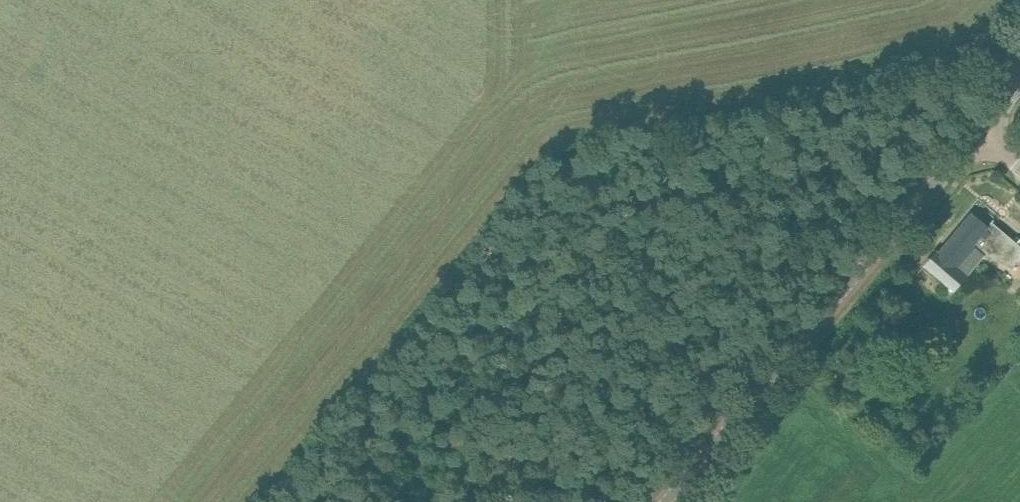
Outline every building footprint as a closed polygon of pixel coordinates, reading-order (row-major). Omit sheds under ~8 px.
[(957,266),(972,248),(1012,266),(1019,257),(1019,245),(992,222),(994,220),(993,219),(984,229),(966,221),(972,214),(971,213),(937,253),(938,254),(940,252),(957,266)]
